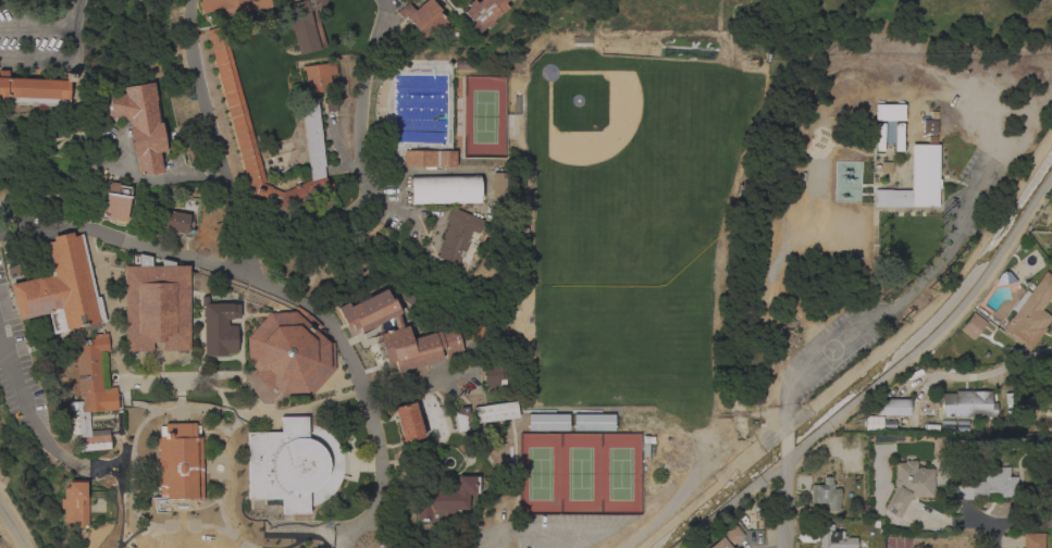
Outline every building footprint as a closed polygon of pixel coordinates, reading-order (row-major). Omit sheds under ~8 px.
[(201,1),(201,0),(270,0),(272,7),(260,10),(260,8),(221,18),(219,9),(201,13),(198,1),(201,1)] [(284,5),(305,0),(327,0),(323,9),(321,8),(315,9),(325,46),(320,47),(320,49),(299,55),(293,30),(290,30),(284,5)] [(413,10),(425,0),(431,0),(440,10),(437,12),(446,22),(435,30),(433,28),(422,37),(405,16),(401,20),(396,12),(408,3),(413,10)] [(466,4),(471,0),(473,0),(475,2),(478,0),(506,0),(503,2),(507,8),(491,21),(493,23),(486,28),(484,26),(475,34),(468,25),(472,22),(471,20),(469,21),(462,12),(468,7),(466,4)] [(222,26),(265,182),(261,183),(272,187),(272,188),(283,191),(310,179),(301,100),(315,98),(324,175),(331,191),(283,211),(280,201),(280,199),(269,196),(268,199),(260,197),(260,196),(250,192),(206,30),(222,26)] [(335,62),(336,74),(330,75),(331,89),(307,92),(305,70),(301,71),(301,66),(335,62)] [(67,107),(0,103),(0,70),(7,71),(7,77),(65,80),(66,73),(74,74),(74,82),(69,82),(67,107)] [(158,100),(157,100),(160,123),(162,122),(166,151),(159,152),(163,172),(144,175),(143,172),(139,173),(136,155),(134,155),(129,128),(132,127),(131,120),(108,115),(113,91),(125,94),(124,87),(154,83),(158,100)] [(902,104),(902,121),(872,121),(872,104),(902,104)] [(935,121),(935,134),(921,134),(921,120),(935,121)] [(882,123),(881,151),(874,151),(874,123),(882,123)] [(901,123),(901,151),(892,151),(893,123),(901,123)] [(937,145),(936,207),(914,207),(908,207),(909,144),(937,145)] [(456,150),(456,166),(404,166),(404,150),(456,150)] [(879,162),(890,162),(890,173),(878,173),(879,162)] [(505,173),(505,198),(491,198),(491,173),(505,173)] [(478,175),(479,192),(483,192),(483,203),(481,205),(480,205),(470,205),(470,203),(410,204),(410,176),(478,175)] [(126,221),(103,217),(108,182),(120,183),(119,186),(131,187),(126,221)] [(874,190),(904,190),(904,207),(874,207),(874,190)] [(482,221),(477,234),(470,231),(466,242),(468,244),(463,252),(462,251),(456,265),(436,257),(443,240),(441,239),(448,222),(444,220),(449,207),(482,221)] [(187,233),(158,227),(161,209),(190,214),(187,233)] [(97,297),(100,296),(106,322),(101,323),(101,326),(73,334),(72,329),(53,334),(48,313),(18,320),(10,284),(51,275),(44,242),(53,241),(52,237),(72,233),(73,236),(83,234),(97,297)] [(190,350),(125,351),(125,266),(139,265),(139,253),(151,257),(151,266),(162,265),(162,259),(175,262),(175,265),(189,265),(190,350)] [(1045,271),(1051,276),(1051,295),(1041,310),(1051,317),(1044,327),(1045,328),(1028,352),(1002,333),(1003,331),(1001,328),(1010,317),(1011,317),(1015,312),(1011,309),(1025,289),(1029,292),(1045,271)] [(1007,273),(1014,283),(988,288),(997,275),(1007,273)] [(405,288),(419,297),(412,306),(398,297),(405,288)] [(337,308),(348,302),(350,307),(386,289),(391,299),(394,298),(400,313),(399,313),(403,327),(408,325),(412,340),(455,326),(462,352),(447,358),(444,348),(440,349),(443,359),(398,373),(395,361),(387,363),(379,334),(397,328),(394,316),(361,333),(359,327),(354,329),(351,324),(346,326),(337,308)] [(201,307),(200,297),(208,297),(208,303),(231,303),(231,304),(239,304),(239,319),(234,319),(231,319),(231,320),(227,320),(227,325),(234,325),(236,325),(236,334),(238,334),(238,345),(236,345),(236,353),(226,353),(226,356),(203,356),(202,307),(201,307)] [(273,386),(270,390),(253,375),(257,371),(248,363),(247,338),(270,313),(295,311),(297,307),(302,309),(310,315),(322,326),(318,333),(329,342),(334,341),(335,370),(311,396),(308,393),(307,393),(282,394),(273,386)] [(986,322),(973,339),(960,329),(973,312),(986,322)] [(102,388),(115,387),(117,410),(88,412),(89,431),(109,428),(110,449),(77,451),(76,435),(70,435),(67,402),(82,401),(82,397),(78,398),(74,345),(82,345),(81,339),(94,338),(94,334),(107,333),(109,351),(100,352),(102,388)] [(483,365),(504,363),(505,379),(499,379),(499,386),(484,387),(483,365)] [(941,394),(954,394),(954,390),(971,390),(971,391),(991,391),(990,402),(997,402),(997,416),(941,416),(941,394)] [(872,415),(872,399),(909,399),(909,415),(872,415)] [(516,401),(518,418),(475,423),(473,408),(516,401)] [(424,437),(403,443),(394,408),(414,402),(424,437)] [(457,413),(456,408),(468,407),(471,428),(458,431),(456,413),(457,413)] [(567,414),(567,425),(568,425),(568,427),(567,427),(567,429),(527,429),(527,427),(525,427),(525,425),(527,425),(527,414),(567,414)] [(572,427),(571,427),(571,425),(572,425),(572,414),(612,414),(612,425),(614,425),(614,427),(612,427),(612,431),(572,431),(572,427)] [(882,416),(882,431),(864,431),(865,415),(882,416)] [(247,433),(281,432),(281,416),(308,416),(308,438),(314,441),(318,444),(321,447),(324,451),(327,458),(329,462),(329,466),(329,470),(327,473),(324,481),(320,486),(317,488),(313,490),(308,493),(308,513),(282,513),(282,499),(248,499),(247,433)] [(203,500),(191,500),(191,503),(171,503),(171,500),(159,500),(158,437),(164,437),(164,424),(195,423),(196,436),(201,436),(203,500)] [(894,463),(904,463),(904,461),(916,461),(916,469),(917,469),(918,468),(923,468),(924,469),(933,469),(933,497),(911,497),(899,519),(882,509),(894,488),(894,486),(893,485),(893,479),(894,478),(894,463)] [(1008,477),(1016,476),(1017,497),(1001,497),(1001,493),(987,494),(987,498),(973,498),(973,499),(961,499),(961,497),(955,497),(955,490),(951,490),(951,481),(973,481),(973,482),(983,482),(983,468),(1008,468),(1008,477)] [(479,476),(478,488),(474,488),(474,491),(470,491),(469,512),(445,511),(444,516),(440,515),(440,521),(416,520),(417,490),(454,491),(454,482),(456,482),(457,476),(479,476)] [(810,485),(822,485),(822,476),(831,477),(831,483),(833,483),(833,488),(840,488),(840,503),(839,503),(839,511),(828,511),(828,503),(810,503),(810,485)] [(87,528),(73,527),(73,523),(63,523),(63,509),(60,509),(60,499),(63,499),(63,488),(67,488),(67,482),(70,482),(70,481),(87,481),(87,491),(86,491),(86,495),(87,495),(87,528)] [(730,547),(731,547),(708,547),(720,537),(719,535),(733,523),(744,536),(730,547)] [(856,538),(856,547),(819,547),(819,524),(832,524),(832,531),(843,531),(843,537),(856,538)] [(1044,533),(1044,547),(1023,547),(1023,533),(1044,533)]
